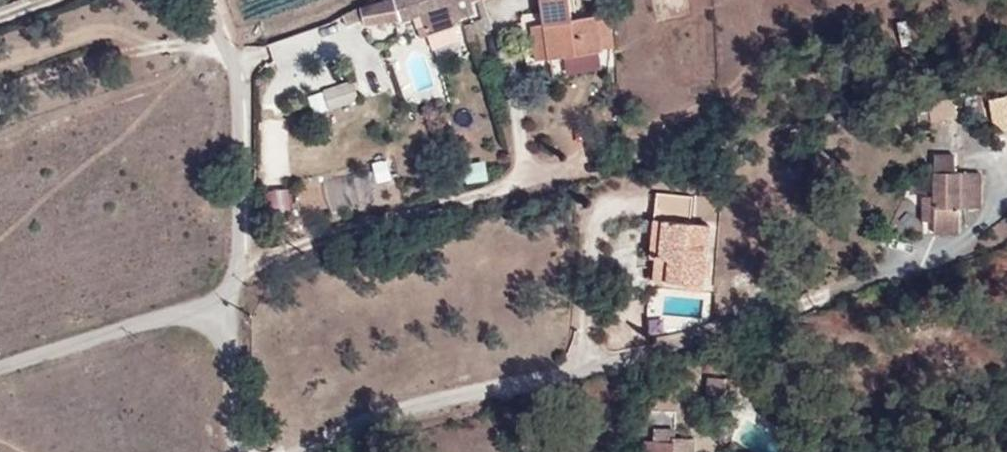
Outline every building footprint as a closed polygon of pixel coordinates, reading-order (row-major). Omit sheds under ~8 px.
[(392,0),(385,0),(358,8),(362,23),(400,21),(392,0)] [(473,0),(392,0),(400,21),(420,14),(422,21),(445,13),(447,19),(462,14),(463,17),(472,14),(469,1),(473,0)] [(543,25),(532,26),(537,60),(604,51),(603,47),(616,46),(609,15),(572,20),(569,0),(539,0),(543,25)] [(448,22),(447,19),(445,13),(422,21),(426,30),(448,22)] [(312,93),(316,112),(360,101),(355,82),(312,93)] [(931,206),(964,208),(972,208),(973,182),(960,182),(960,167),(933,167),(932,196),(931,206)] [(271,212),(294,210),(293,189),(269,191),(271,212)] [(666,221),(662,257),(670,258),(667,281),(702,285),(709,226),(688,224),(691,196),(659,193),(656,219),(666,221)] [(964,225),(964,208),(931,206),(932,196),(923,196),(922,224),(964,225)] [(652,257),(662,257),(666,221),(656,219),(652,257)] [(694,439),(673,438),(673,431),(654,428),(652,439),(647,439),(646,451),(694,451),(694,439)]
